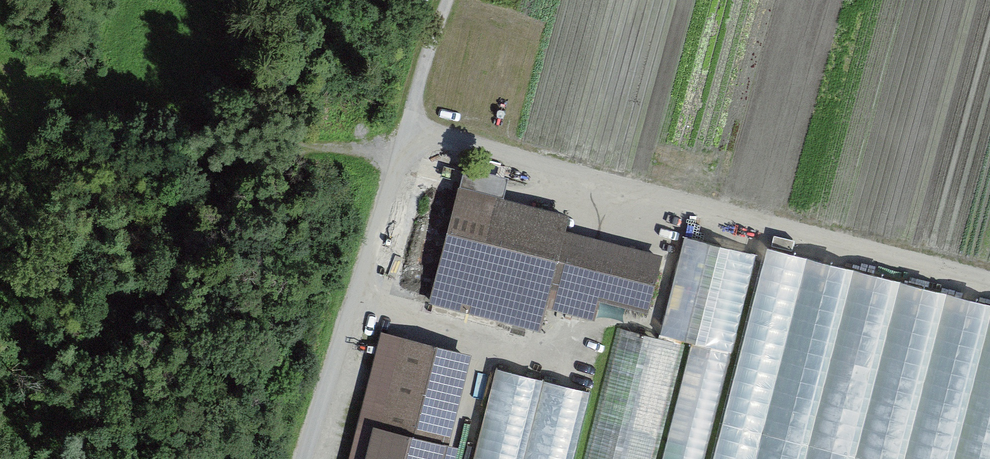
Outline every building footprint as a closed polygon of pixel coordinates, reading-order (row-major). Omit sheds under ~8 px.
[(574,216),(464,188),(433,305),(543,334),(554,291),(648,315),(664,254),(570,230),(574,216)] [(664,458),(703,458),(744,247),(685,235),(665,335),(687,340),(664,458)] [(716,458),(989,458),(989,297),(760,250),(716,458)] [(684,340),(616,325),(586,458),(658,458),(684,340)] [(385,337),(352,458),(444,458),(471,361),(385,337)] [(477,458),(572,458),(588,386),(496,367),(477,458)]
